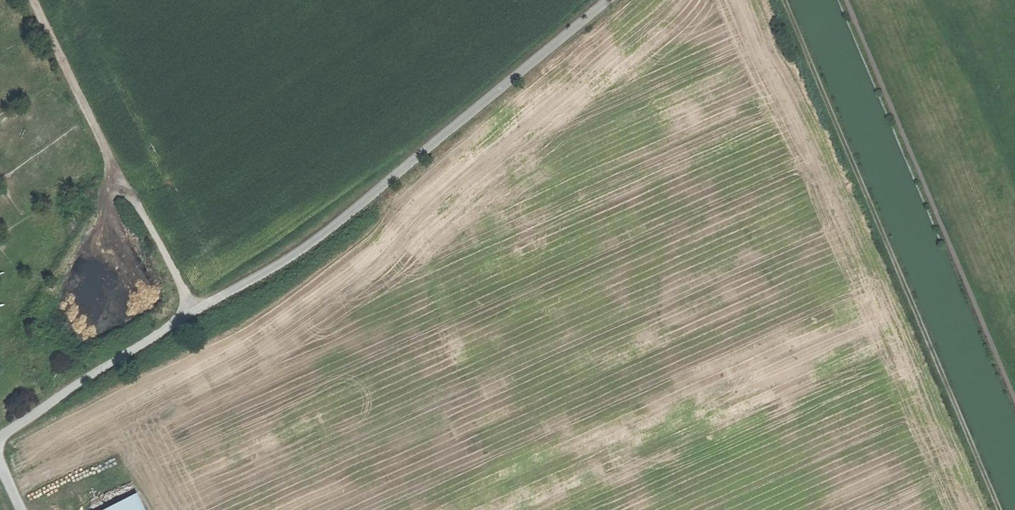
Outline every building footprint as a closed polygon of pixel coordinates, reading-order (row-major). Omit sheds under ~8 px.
[(135,500),(115,509),(140,509),(135,500)]
